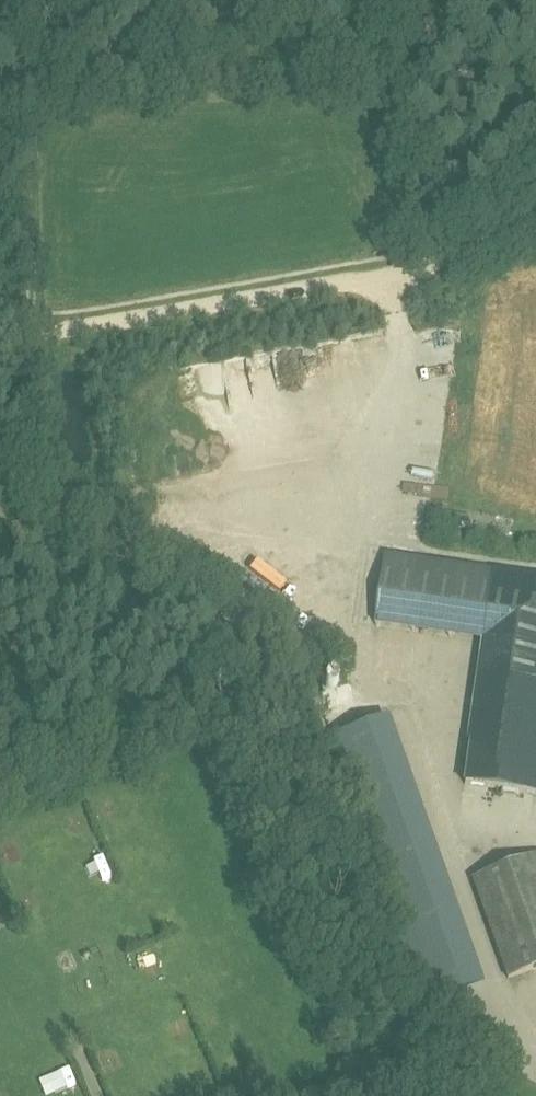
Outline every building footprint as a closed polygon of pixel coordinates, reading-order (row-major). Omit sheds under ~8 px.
[(387,555),(377,625),(484,641),(479,674),(463,783),(535,793),(535,576),(387,555)] [(449,721),(467,717),(464,703),(446,708),(449,721)] [(373,724),(330,739),(425,1007),(468,991),(373,724)] [(508,978),(535,968),(535,856),(472,879),(508,978)] [(113,892),(123,888),(112,860),(101,865),(113,892)]
